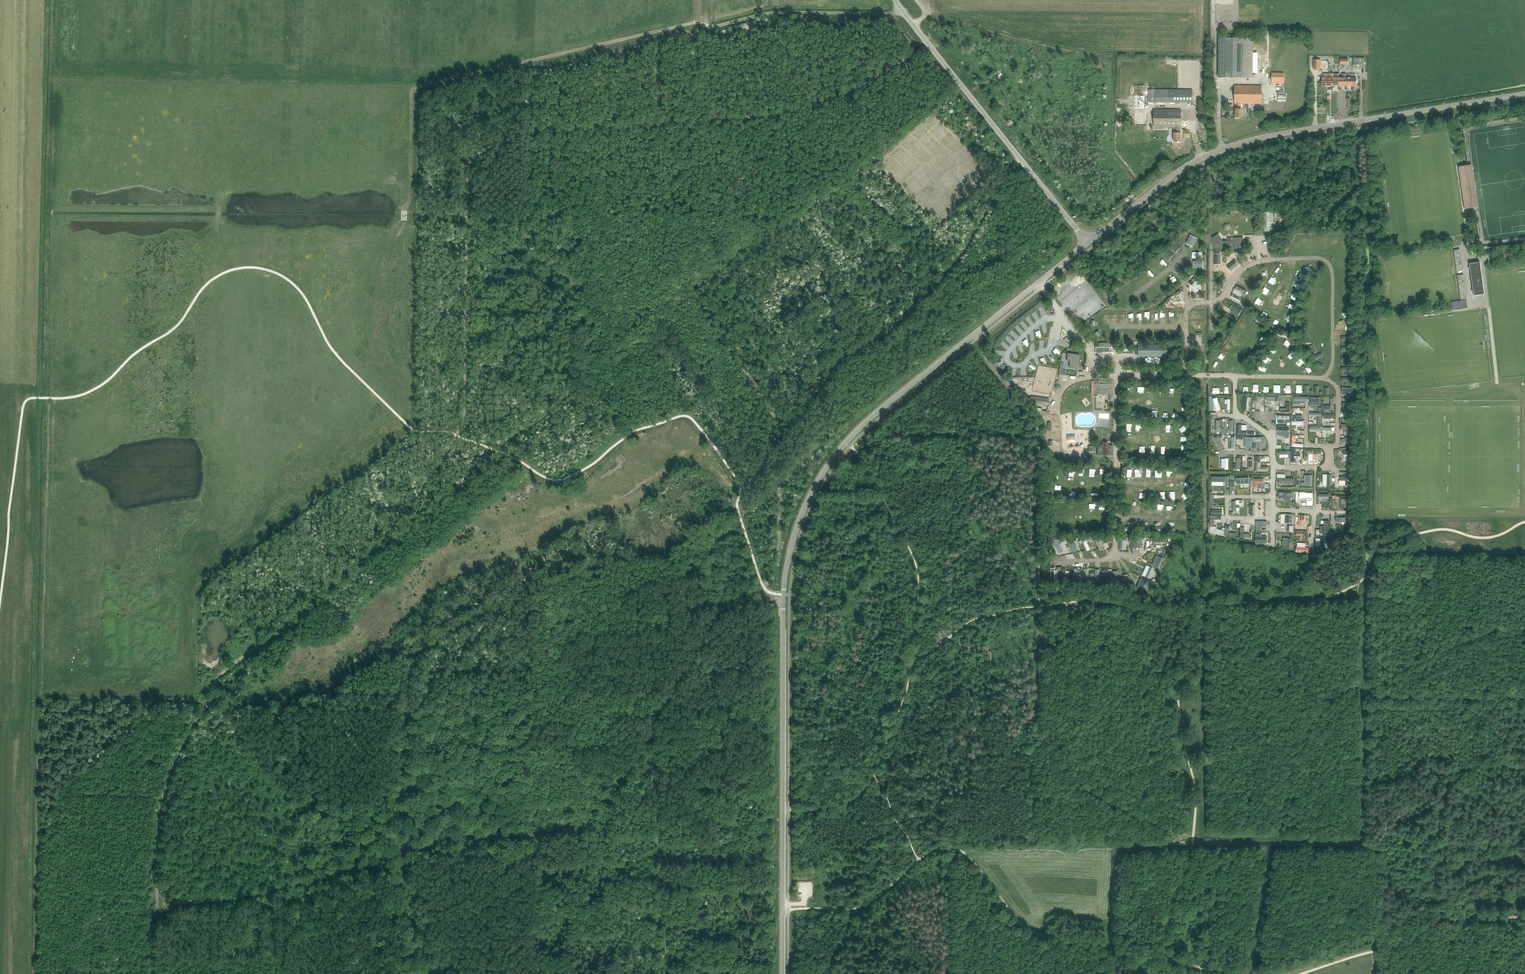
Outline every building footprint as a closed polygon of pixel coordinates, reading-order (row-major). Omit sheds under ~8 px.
[(1252,38),(1232,38),(1218,38),(1218,78),(1232,78),(1252,78),(1252,38)] [(1353,68),(1364,68),(1364,58),(1360,58),(1353,58),(1353,68)] [(1283,83),(1284,73),(1271,73),(1271,83),(1283,83)] [(1332,86),(1333,78),(1333,74),(1323,73),(1323,78),(1322,78),(1322,86),(1332,86)] [(1346,78),(1346,86),(1356,86),(1357,78),(1346,78)] [(1234,108),(1235,108),(1235,117),(1241,117),(1241,108),(1240,108),(1240,103),(1261,103),(1261,86),(1235,86),(1234,103),(1234,108)] [(1192,102),(1192,89),(1155,89),(1155,102),(1192,102)] [(1146,106),(1146,94),(1135,94),(1135,106),(1146,106)] [(1181,128),(1181,121),(1181,110),(1154,110),(1154,128),(1175,128),(1175,133),(1174,133),(1174,142),(1180,142),(1180,133),(1179,133),(1179,128),(1181,128)] [(1471,165),(1458,167),(1464,209),(1477,207),(1477,205),(1478,204),(1475,188),(1476,188),(1476,184),(1475,184),(1472,167),(1471,168),(1471,165)] [(1273,212),(1262,212),(1263,234),(1274,233),(1273,212)] [(1218,234),(1211,238),(1218,249),(1235,248),(1235,246),(1243,246),(1243,238),(1235,238),(1235,241),(1222,241),(1218,234)] [(1190,235),(1186,243),(1192,247),(1193,244),(1194,245),(1197,238),(1190,235)] [(1170,246),(1176,252),(1181,248),(1175,242),(1170,246)] [(1462,271),(1459,249),(1454,250),(1457,272),(1462,271)] [(1167,250),(1163,255),(1169,260),(1173,255),(1167,250)] [(1230,272),(1239,265),(1235,260),(1226,267),(1230,272)] [(1469,264),(1474,296),(1484,294),(1480,262),(1469,264)] [(1187,269),(1183,273),(1188,279),(1193,275),(1187,269)] [(1463,275),(1457,275),(1461,300),(1466,299),(1463,275)] [(1224,276),(1215,282),(1219,287),(1228,281),(1224,276)] [(1246,291),(1238,287),(1233,297),(1241,301),(1246,291)] [(1467,300),(1450,302),(1452,310),(1468,308),(1467,300)] [(1242,310),(1232,304),(1229,310),(1238,316),(1242,310)] [(1236,319),(1227,313),(1223,318),(1232,324),(1236,319)] [(1095,352),(1109,352),(1109,347),(1109,343),(1101,343),(1101,344),(1098,344),(1098,347),(1095,347),(1095,352)] [(1167,356),(1167,345),(1138,345),(1138,356),(1167,356)] [(1314,345),(1308,347),(1311,354),(1317,352),(1314,345)] [(1077,369),(1079,355),(1068,353),(1068,354),(1066,361),(1070,361),(1069,367),(1077,369)] [(1001,368),(1002,370),(1007,366),(1005,365),(1004,365),(1003,363),(1004,362),(1002,360),(997,364),(999,366),(1000,366),(1001,368)] [(1094,384),(1094,394),(1095,394),(1109,394),(1113,394),(1113,384),(1094,384)] [(1221,410),(1217,398),(1212,399),(1216,411),(1221,410)] [(1290,403),(1286,403),(1286,409),(1280,409),(1280,413),(1290,413),(1290,403)] [(1237,425),(1237,434),(1246,435),(1246,431),(1241,430),(1242,425),(1237,425)] [(1289,428),(1278,428),(1277,432),(1284,433),(1284,438),(1289,438),(1289,428)] [(1223,447),(1218,436),(1214,438),(1219,449),(1223,447)] [(1253,437),(1252,448),(1256,448),(1256,441),(1261,442),(1261,438),(1257,438),(1257,437),(1253,437)] [(1108,444),(1108,442),(1102,442),(1102,444),(1101,445),(1097,445),(1097,456),(1113,456),(1113,446),(1112,445),(1109,445),(1108,444)] [(1304,450),(1304,461),(1308,461),(1308,454),(1313,454),(1313,450),(1304,450)] [(1347,454),(1348,461),(1352,460),(1352,450),(1343,451),(1343,455),(1347,454)] [(1296,451),(1291,451),(1291,462),(1295,463),(1296,459),(1300,459),(1300,454),(1296,454),(1296,451)] [(1256,471),(1268,471),(1268,469),(1268,467),(1266,467),(1260,467),(1260,461),(1256,461),(1256,471)] [(1345,481),(1345,485),(1349,485),(1349,477),(1340,477),(1340,480),(1345,481)] [(1257,487),(1257,483),(1263,483),(1263,479),(1253,479),(1253,487),(1257,487)] [(1341,498),(1341,502),(1345,502),(1345,510),(1349,510),(1349,498),(1341,498)] [(1221,516),(1210,515),(1210,526),(1214,526),(1214,520),(1221,520),(1221,516)] [(1256,521),(1256,532),(1260,532),(1260,529),(1263,526),(1267,526),(1267,521),(1256,521)] [(1229,525),(1225,525),(1224,536),(1235,537),(1236,533),(1229,532),(1229,525)] [(1328,534),(1328,526),(1319,526),(1319,533),(1328,534)] [(1244,527),(1240,527),(1239,537),(1249,538),(1250,534),(1244,533),(1244,527)] [(1070,539),(1067,540),(1072,550),(1075,549),(1070,539)] [(1148,579),(1153,568),(1149,567),(1145,577),(1148,579)] [(1145,591),(1149,582),(1140,578),(1136,587),(1145,591)]
